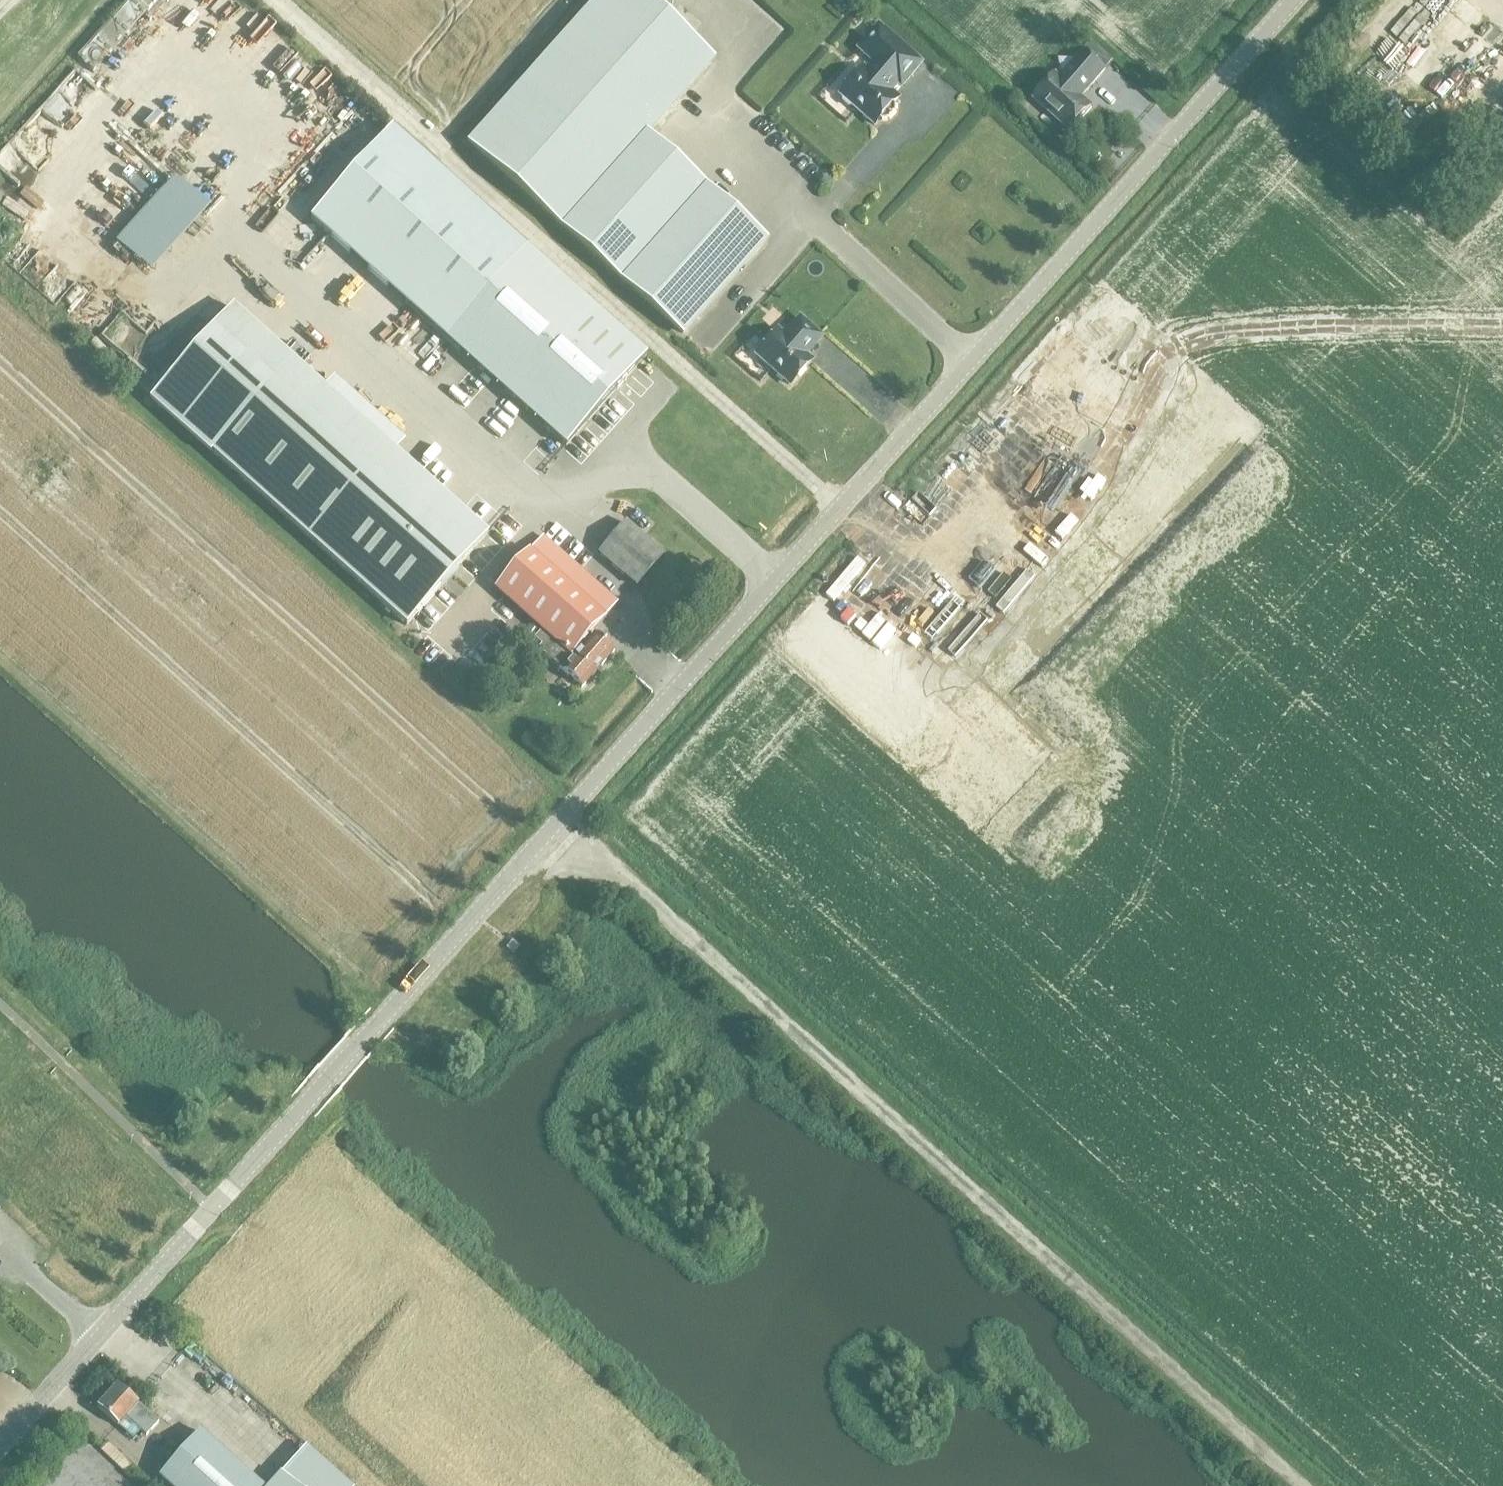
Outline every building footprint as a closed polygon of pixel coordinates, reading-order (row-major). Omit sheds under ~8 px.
[(153,17),(170,0),(128,0),(120,8),(135,21),(145,10),(153,17)] [(682,333),(764,242),(644,135),(711,61),(643,0),(602,0),(472,145),(682,333)] [(893,105),(898,99),(891,93),(899,84),(902,86),(922,64),(880,27),(860,49),(876,64),(869,72),(864,68),(841,94),(843,96),(843,101),(848,106),(854,106),(875,125),(881,119),(882,120),(888,120),(895,112),(894,107),(893,105)] [(323,97),(338,81),(293,39),(278,55),(323,97)] [(1091,106),(1080,96),(1085,90),(1087,92),(1105,71),(1084,52),(1060,79),(1056,75),(1034,99),(1069,131),(1091,106)] [(646,356),(526,249),(392,128),(311,219),(446,339),(566,446),(646,356)] [(181,173),(118,241),(149,270),(212,202),(181,173)] [(488,534),(233,307),(160,388),(155,383),(147,392),(152,397),(151,398),(407,625),(488,534)] [(821,337),(800,318),(784,337),(778,331),(757,355),(790,384),(811,360),(802,352),(807,347),(810,350),(821,337)] [(637,585),(663,556),(626,524),(600,553),(637,585)] [(582,687),(614,651),(595,634),(582,648),(579,646),(618,602),(544,536),(496,590),(542,631),(535,639),(542,645),(539,649),(582,687)] [(146,1435),(158,1423),(118,1385),(97,1407),(118,1427),(127,1417),(146,1435)] [(158,1478),(168,1485),(262,1485),(201,1431),(158,1478)] [(270,1485),(294,1485),(281,1474),(270,1485)]
